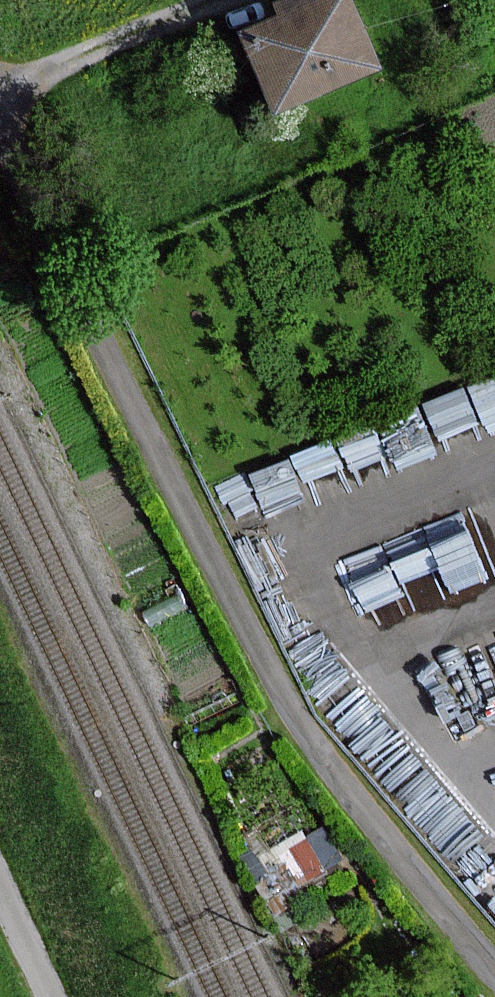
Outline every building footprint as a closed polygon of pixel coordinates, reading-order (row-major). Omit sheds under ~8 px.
[(349,0),(331,0),(246,35),(277,108),(377,66),(349,0)]
